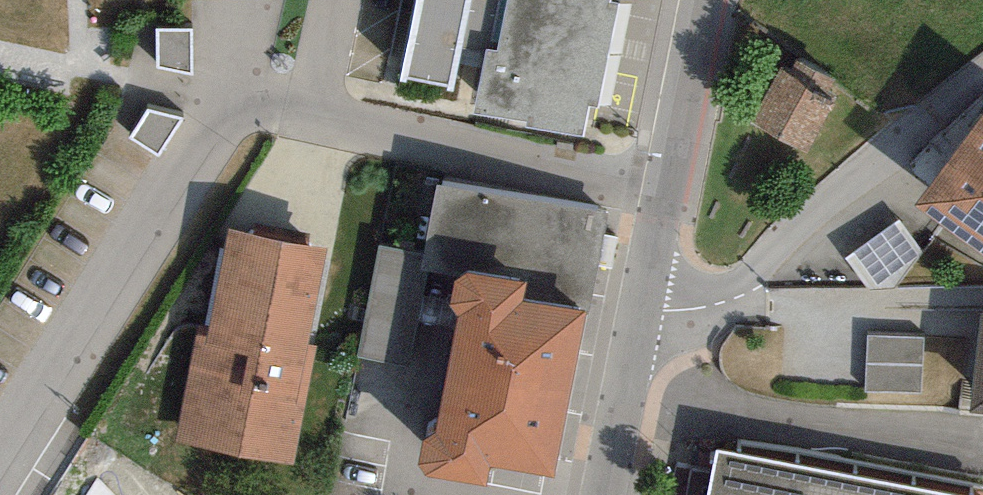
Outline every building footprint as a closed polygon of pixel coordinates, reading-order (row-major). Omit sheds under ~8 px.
[(401,78),(455,88),(462,53),(480,57),(469,115),(586,137),(591,109),(600,110),(620,5),(607,3),(608,0),(415,0),(401,78)] [(193,17),(157,17),(157,56),(193,64),(193,17)] [(843,87),(781,55),(745,124),(808,156),(843,87)] [(182,110),(150,99),(132,126),(159,148),(182,110)] [(915,208),(982,259),(982,117),(915,208)] [(524,301),(588,313),(606,212),(436,182),(424,249),(378,241),(357,357),(412,367),(424,297),(448,301),(454,268),(527,281),(524,301)] [(922,254),(899,220),(847,254),(870,288),(922,254)] [(327,249),(231,230),(211,327),(197,324),(174,441),(293,465),(316,350),(307,348),(327,249)] [(527,281),(454,268),(448,301),(457,313),(437,431),(424,437),(419,465),(427,477),(488,488),(492,471),(558,483),(588,313),(524,301),(527,281)] [(981,313),(970,412),(982,413),(982,313),(981,313)] [(922,338),(868,336),(866,391),(921,393),(922,338)] [(718,453),(710,494),(940,494),(718,453)]
